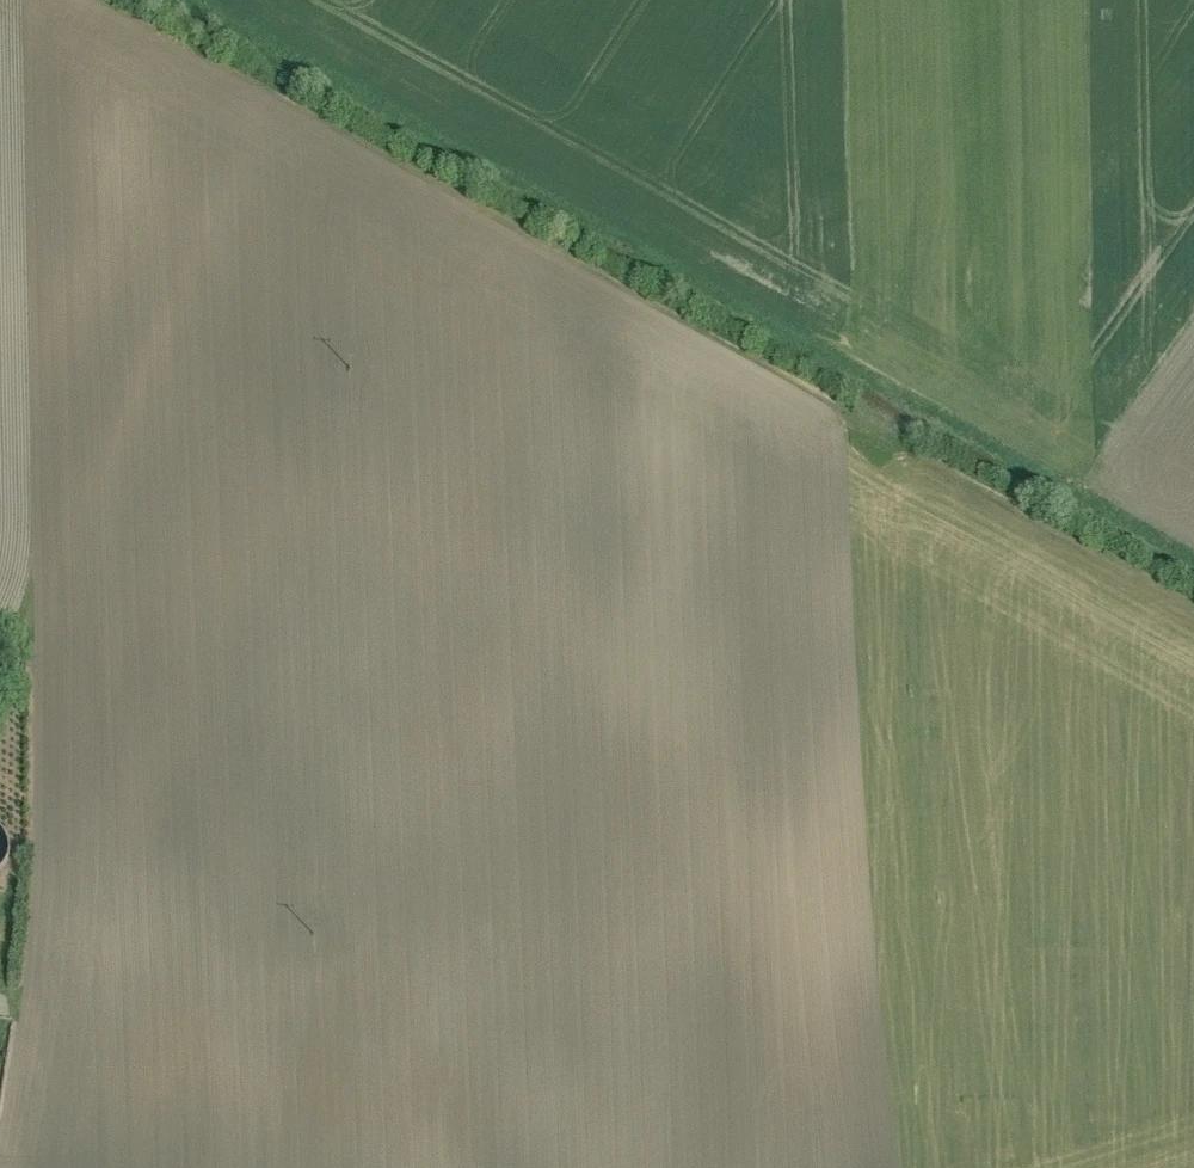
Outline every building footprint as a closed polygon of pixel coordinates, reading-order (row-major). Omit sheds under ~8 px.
[(3,865),(8,855),(10,845),(8,835),(3,826),(0,824),(0,867),(3,865)]
